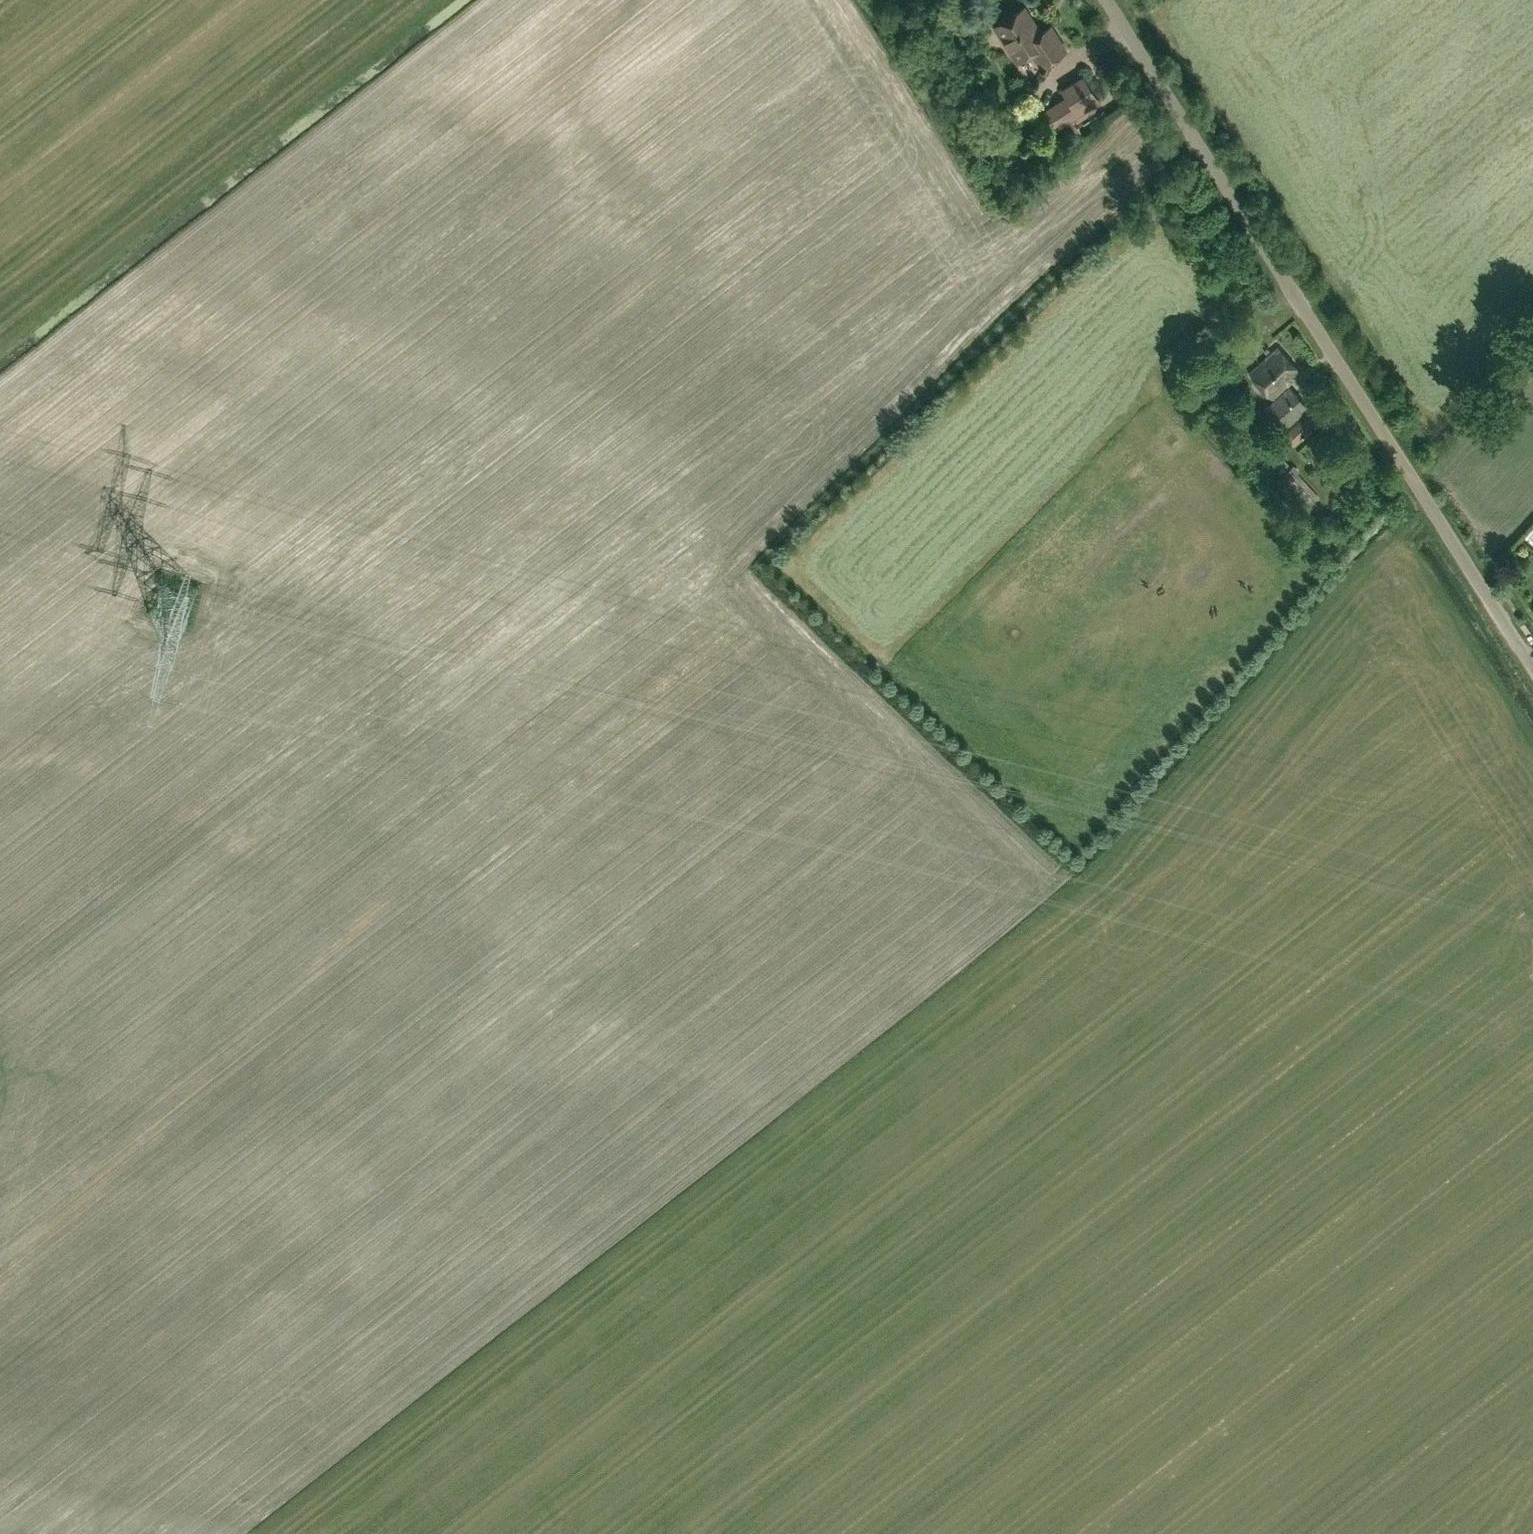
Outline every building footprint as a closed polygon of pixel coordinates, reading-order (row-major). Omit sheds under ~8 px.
[(1032,51),(1041,65),(1065,49),(1051,26),(1041,33),(1024,7),(1012,15),(1007,14),(1001,18),(1000,23),(996,25),(1017,60),(1032,51)] [(1042,117),(1051,130),(1098,100),(1085,80),(1065,92),(1070,99),(1042,117)] [(1272,396),(1301,371),(1279,347),(1251,372),(1272,396)] [(1285,428),(1310,408),(1289,386),(1266,407),(1285,428)] [(1292,445),(1301,437),(1320,420),(1311,411),(1284,436),(1292,445)]
